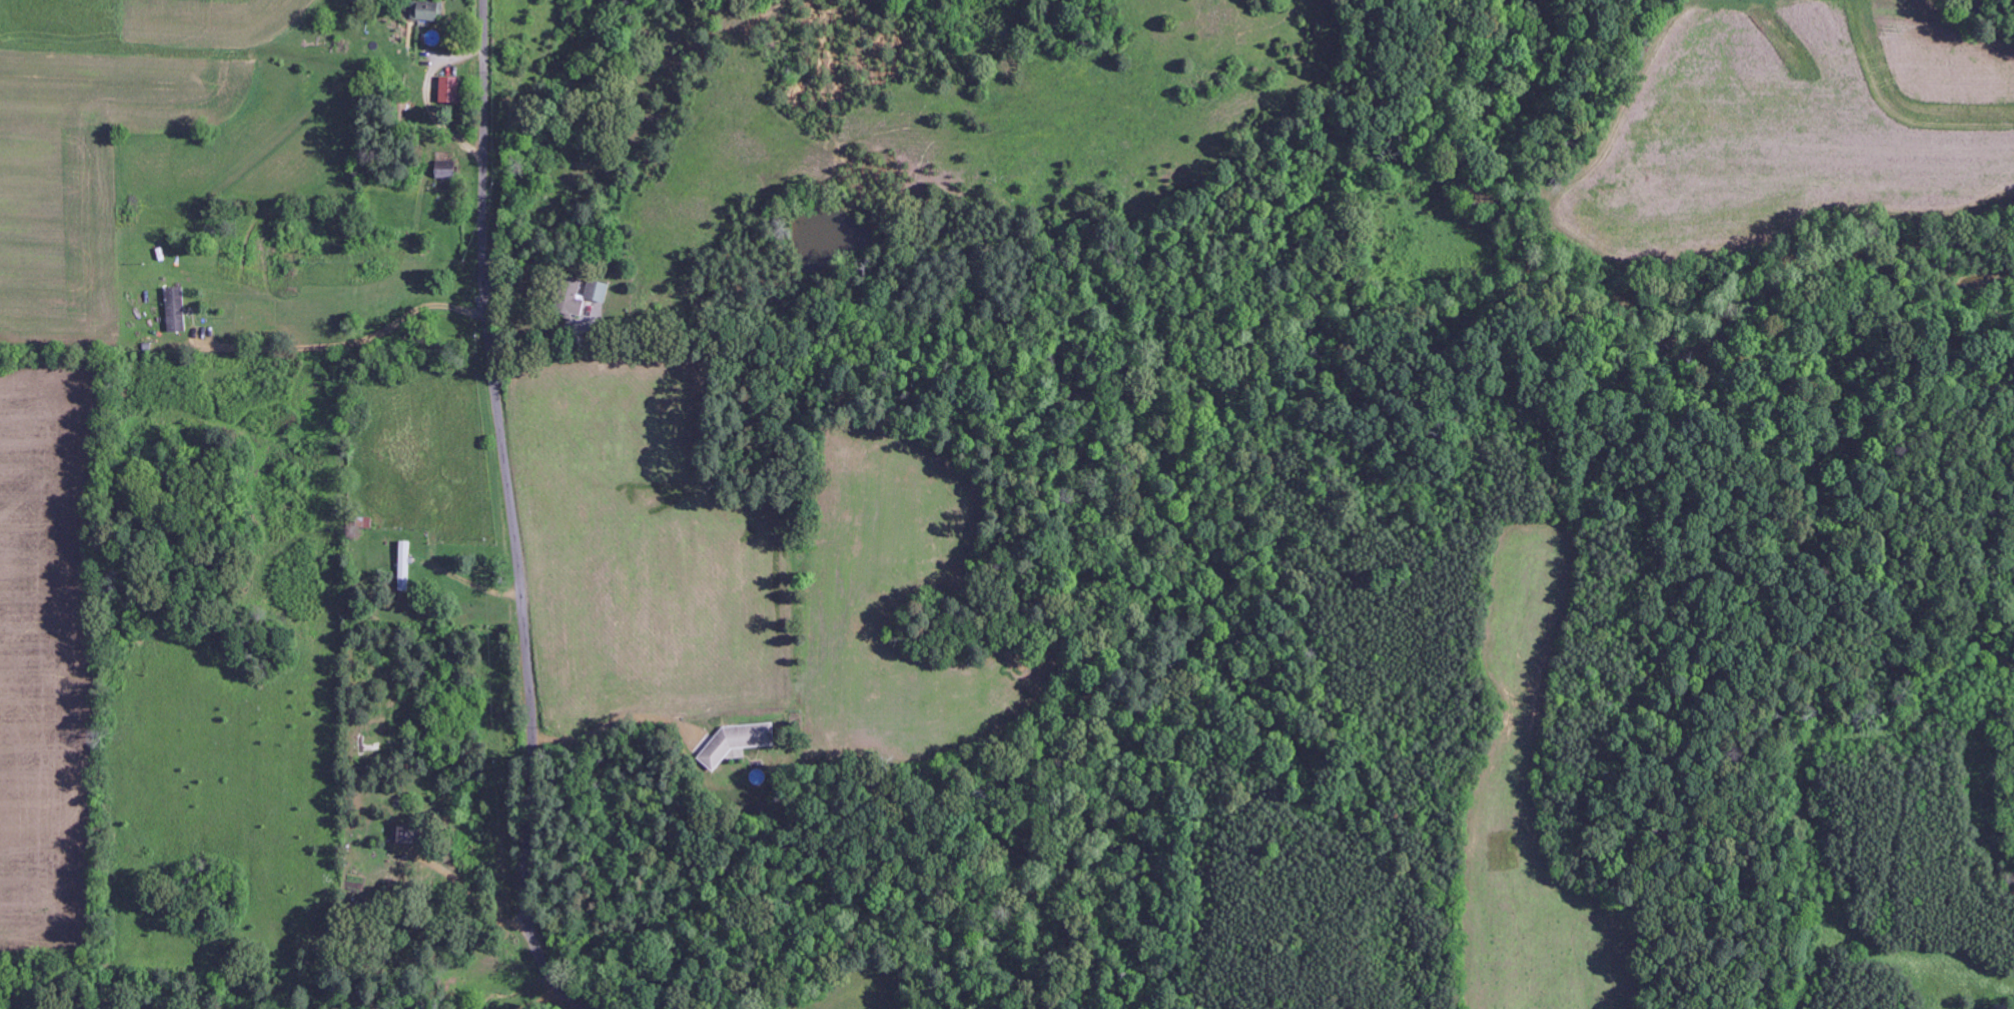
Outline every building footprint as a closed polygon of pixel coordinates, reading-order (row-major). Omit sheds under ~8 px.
[(413,21),(441,21),(441,2),(413,2),(413,21)] [(441,104),(461,105),(462,78),(442,78),(441,104)] [(438,161),(438,179),(457,179),(458,162),(438,161)] [(611,286),(590,281),(586,297),(580,296),(583,282),(573,279),(566,310),(584,314),(587,300),(606,305),(611,286)] [(168,334),(186,333),(185,289),(167,289),(168,334)] [(409,592),(411,543),(401,542),(400,592),(409,592)] [(728,768),(727,749),(776,747),(775,724),(709,727),(711,769),(728,768)] [(417,844),(418,827),(394,826),(393,843),(417,844)]
